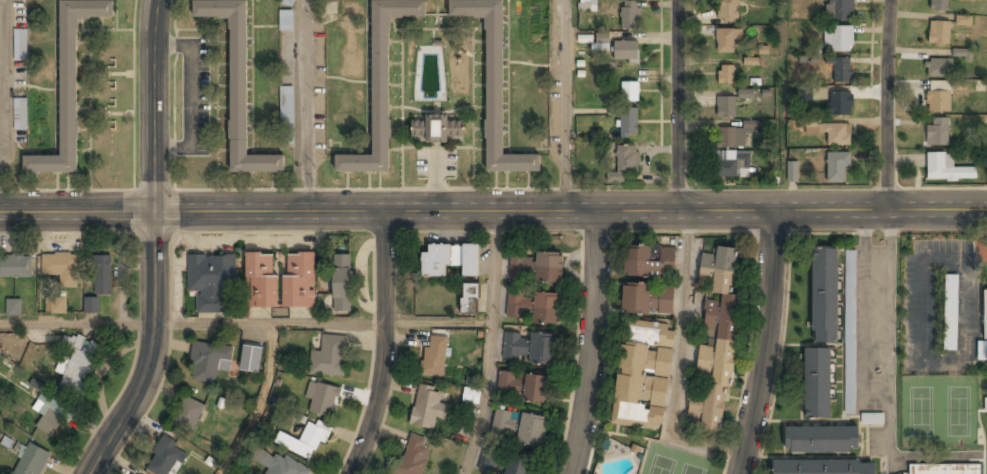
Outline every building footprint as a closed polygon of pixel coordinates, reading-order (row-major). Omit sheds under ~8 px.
[(193,0),(193,18),(229,18),(229,171),(284,171),(284,154),(247,154),(247,0),(193,0)] [(372,155),(335,155),(335,172),(390,172),(390,17),(425,17),(425,0),(372,0),(372,155)] [(503,0),(449,0),(449,17),(486,17),(486,172),(541,172),(541,154),(503,154),(503,0)] [(597,0),(578,0),(578,10),(597,11),(597,0)] [(717,23),(739,23),(739,0),(717,0),(717,23)] [(853,20),(853,0),(826,0),(826,20),(853,20)] [(948,12),(949,0),(931,0),(930,10),(948,12)] [(60,1),(60,156),(24,156),(24,173),(77,173),(77,18),(114,18),(114,1),(60,1)] [(638,28),(638,1),(621,1),(621,28),(638,28)] [(279,30),(292,30),(292,10),(279,10),(279,30)] [(955,26),(972,26),(972,16),(955,16),(955,26)] [(929,44),(950,44),(950,21),(929,21),(929,44)] [(852,51),(852,26),(825,26),(825,51),(852,51)] [(742,39),(742,29),(716,29),(716,54),(734,54),(734,39),(742,39)] [(26,30),(15,30),(15,60),(26,60),(26,30)] [(638,61),(638,41),(613,41),(613,61),(638,61)] [(972,59),(972,48),(952,49),(952,59),(972,59)] [(850,58),(835,58),(835,83),(850,83),(850,58)] [(951,77),(951,59),(926,59),(926,77),(951,77)] [(734,84),(734,65),(718,65),(718,84),(734,84)] [(621,82),(621,101),(639,101),(639,82),(621,82)] [(929,112),(950,112),(950,83),(929,83),(929,112)] [(292,123),(292,86),(281,86),(281,123),(292,123)] [(753,89),(737,90),(738,99),(753,99),(753,89)] [(852,91),(827,91),(827,115),(852,115),(852,91)] [(27,98),(13,98),(14,130),(27,129),(27,98)] [(736,117),(736,98),(717,98),(717,117),(736,117)] [(638,108),(619,108),(619,138),(638,138),(638,108)] [(412,117),(411,140),(464,141),(464,119),(412,117)] [(947,145),(947,117),(931,117),(931,125),(925,125),(925,145),(947,145)] [(850,124),(805,124),(805,135),(827,135),(827,146),(850,146),(850,124)] [(717,148),(745,148),(745,128),(717,128),(717,148)] [(617,172),(607,172),(607,182),(624,182),(624,174),(639,174),(639,146),(617,145),(617,172)] [(750,177),(750,151),(718,151),(718,177),(750,177)] [(848,152),(827,152),(826,182),(848,182),(848,152)] [(927,180),(976,181),(977,168),(953,168),(953,154),(927,153),(927,180)] [(797,182),(797,162),(787,162),(787,182),(797,182)] [(423,245),(423,277),(447,277),(447,266),(462,266),(462,277),(479,277),(479,245),(423,245)] [(724,434),(742,297),(732,295),(738,249),(716,246),(709,297),(706,297),(701,335),(712,336),(711,345),(700,344),(690,421),(699,422),(698,430),(724,434)] [(675,277),(675,247),(623,247),(623,277),(675,277)] [(837,249),(812,249),(812,341),(837,341),(837,249)] [(844,414),(855,415),(856,250),(845,250),(844,414)] [(42,275),(60,276),(60,286),(77,287),(77,254),(42,253),(42,275)] [(314,309),(314,253),(287,253),(287,275),(273,275),(274,253),(246,253),(245,308),(314,309)] [(509,281),(563,283),(564,255),(510,253),(509,281)] [(31,278),(31,255),(0,255),(0,278),(31,278)] [(111,294),(111,255),(92,255),(92,294),(111,294)] [(187,292),(196,292),(196,313),(226,313),(226,289),(235,289),(235,255),(187,255),(187,292)] [(350,255),(333,255),(333,312),(350,312),(350,255)] [(958,275),(944,274),(943,350),(956,351),(958,275)] [(461,313),(479,313),(479,284),(461,284),(461,313)] [(674,315),(674,285),(622,285),(621,314),(674,315)] [(558,293),(508,291),(506,320),(557,323),(558,293)] [(6,315),(21,315),(21,299),(6,299),(6,315)] [(48,312),(64,312),(64,299),(48,299),(48,312)] [(86,312),(95,312),(95,299),(86,299),(86,312)] [(675,326),(623,320),(611,425),(663,431),(675,326)] [(503,362),(554,364),(555,335),(504,333),(503,362)] [(321,352),(311,351),(309,374),(344,377),(347,337),(322,335),(321,352)] [(446,337),(424,336),(423,376),(446,377),(446,337)] [(189,379),(216,384),(218,367),(229,369),(232,348),(195,342),(189,379)] [(74,348),(59,388),(82,396),(99,348),(84,343),(81,351),(74,348)] [(241,370),(259,372),(262,348),(244,347),(241,370)] [(830,419),(830,347),(804,347),(804,419),(830,419)] [(547,402),(550,379),(517,375),(517,373),(500,371),(497,396),(547,402)] [(312,401),(309,411),(331,419),(341,390),(311,380),(305,398),(312,401)] [(438,403),(441,388),(418,384),(411,425),(434,430),(436,419),(445,420),(448,404),(438,403)] [(481,390),(464,387),(462,401),(478,404),(481,390)] [(36,426),(53,437),(72,408),(45,390),(33,409),(42,415),(36,426)] [(192,433),(205,405),(183,395),(170,422),(192,433)] [(512,440),(518,415),(497,410),(491,435),(512,440)] [(515,443),(541,449),(549,419),(523,413),(515,443)] [(883,413),(860,413),(860,424),(883,425),(883,413)] [(311,461),(327,430),(309,420),(298,441),(280,432),(274,442),(311,461)] [(784,427),(784,453),(858,453),(858,427),(784,427)] [(154,473),(172,473),(187,449),(165,435),(145,468),(154,473)] [(408,435),(396,473),(399,473),(423,473),(433,442),(408,435)] [(25,440),(12,473),(41,473),(50,451),(25,440)] [(261,444),(252,458),(268,468),(265,473),(306,473),(307,473),(261,444)] [(536,460),(509,454),(508,458),(484,453),(480,469),(503,473),(533,473),(536,460)] [(874,461),(772,461),(772,473),(874,473),(874,461)] [(981,465),(909,465),(909,473),(981,473),(981,465)]
